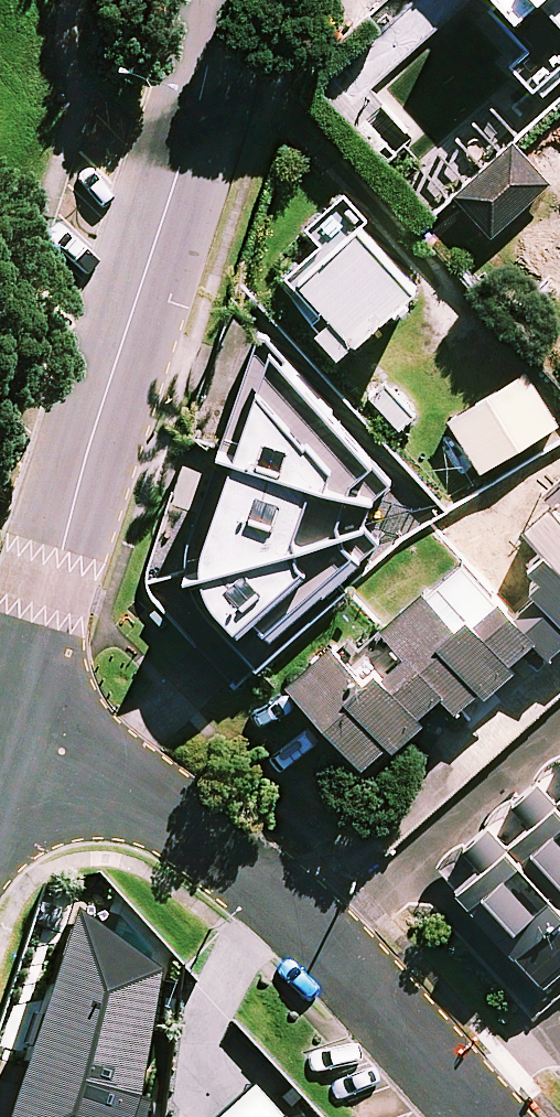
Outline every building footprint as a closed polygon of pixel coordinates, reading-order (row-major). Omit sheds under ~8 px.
[(507,0),(496,11),(528,47),(514,60),(540,89),(559,71),(559,0),(507,0)] [(453,192),(491,233),(551,179),(512,137),(453,192)] [(548,160),(559,174),(559,149),(548,160)] [(347,353),(420,286),(364,225),(375,215),(352,190),(313,225),(327,240),(293,272),(293,293),(347,353)] [(216,465),(182,455),(142,589),(194,643),(217,621),(258,667),(440,506),(295,343),(263,308),(228,326),(194,433),(224,442),(216,465)] [(529,370),(453,420),(485,470),(559,422),(559,418),(529,370)] [(385,378),(367,395),(401,432),(419,415),(385,378)] [(557,497),(507,541),(547,588),(521,611),(470,553),(388,625),(367,643),(356,630),(299,679),(370,761),(449,692),(463,708),(539,642),(555,660),(559,655),(559,501),(557,497)] [(559,992),(559,792),(545,777),(520,800),(536,818),(517,836),(501,818),(472,844),(487,860),(460,885),(559,992)] [(0,1092),(0,1116),(137,1116),(144,1096),(129,1089),(148,954),(63,905),(0,1092)] [(256,1082),(221,1116),(290,1116),(256,1082)]
